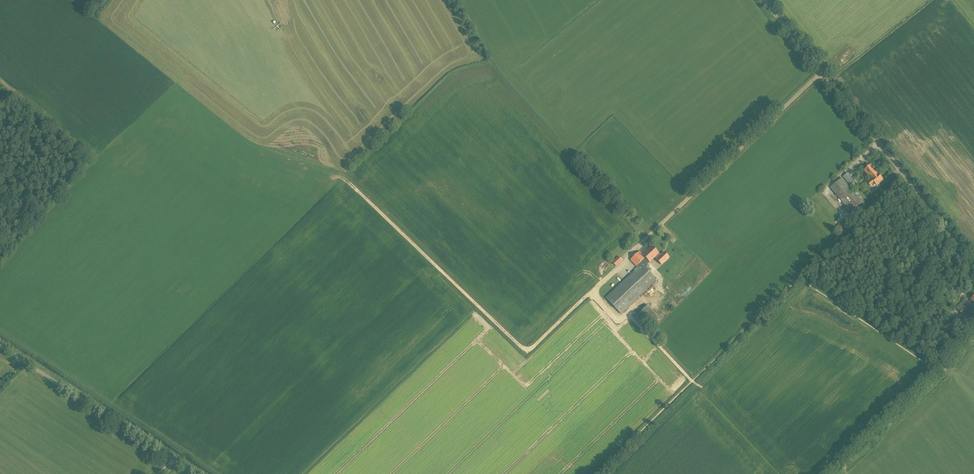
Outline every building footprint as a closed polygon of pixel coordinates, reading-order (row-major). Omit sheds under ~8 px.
[(878,174),(871,165),(865,170),(872,179),(867,182),(870,186),(874,182),(877,185),(883,180),(878,174)] [(848,172),(843,176),(850,185),(854,182),(851,176),(848,172)] [(850,212),(862,202),(848,185),(843,178),(831,188),(836,195),(850,212)] [(831,196),(828,198),(834,206),(837,203),(831,196)] [(661,256),(659,254),(652,246),(643,255),(640,251),(630,260),(637,267),(622,281),(606,297),(621,313),(656,280),(649,272),(651,270),(647,265),(655,257),(661,265),(669,257),(664,252),(661,256)] [(616,266),(622,260),(618,256),(612,262),(616,266)] [(946,293),(953,286),(951,283),(943,290),(946,293)] [(971,299),(971,300),(969,302),(967,301),(965,303),(963,301),(956,307),(963,315),(972,306),(971,305),(973,302),(973,297),(971,299)]
